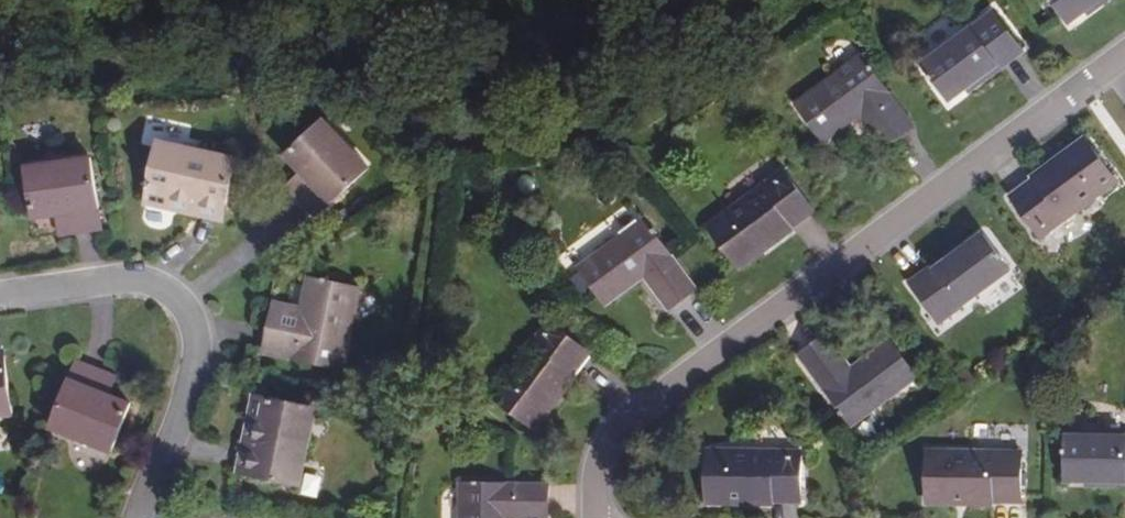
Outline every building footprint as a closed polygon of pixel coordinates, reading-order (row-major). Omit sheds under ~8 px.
[(1087,12),(1103,0),(1052,0),(1070,24),(1087,12)] [(1087,12),(1090,16),(1112,0),(1103,0),(1087,12)] [(952,101),(969,89),(1023,50),(997,14),(926,65),(952,101)] [(1023,50),(969,89),(972,93),(1026,54),(1023,50)] [(916,127),(863,54),(796,102),(825,142),(864,114),(888,147),(916,127)] [(288,157),(303,174),(311,182),(297,196),(317,217),(369,169),(325,123),(288,157)] [(174,199),(225,210),(237,159),(161,142),(147,204),(172,209),(174,199)] [(1117,182),(1088,142),(1012,197),(1041,237),(1117,182)] [(71,214),(73,234),(103,230),(93,160),(30,169),(37,219),(60,216),(71,214)] [(816,211),(786,170),(710,226),(739,266),(816,211)] [(311,182),(303,174),(289,187),(297,196),(311,182)] [(223,221),(225,210),(174,199),(172,209),(223,221)] [(62,235),(73,234),(71,214),(60,216),(62,235)] [(698,290),(647,220),(581,268),(607,305),(647,276),(671,310),(698,290)] [(967,246),(913,286),(940,322),(1012,270),(985,233),(967,246)] [(911,282),(913,286),(967,246),(965,243),(911,282)] [(310,278),(303,309),(298,330),(271,324),(265,352),(343,370),(361,289),(310,278)] [(298,330),(303,309),(276,303),(271,324),(298,330)] [(591,353),(552,323),(495,397),(534,427),(591,353)] [(852,369),(828,336),(801,355),(852,425),(918,377),(892,341),(852,369)] [(0,353),(0,416),(12,415),(3,353),(0,353)] [(130,404),(109,395),(98,391),(106,372),(79,361),(51,428),(110,453),(130,404)] [(98,391),(109,395),(117,377),(106,372),(98,391)] [(256,396),(250,421),(259,423),(248,475),(299,487),(317,410),(256,396)] [(259,423),(250,421),(239,473),(248,475),(259,423)] [(1124,482),(1124,437),(1067,436),(1066,481),(1087,481),(1124,482)] [(801,503),(802,451),(708,450),(707,501),(801,503)] [(1024,453),(929,451),(928,500),(1023,503),(1024,453)] [(549,485),(463,483),(462,517),(549,517),(549,485)]
